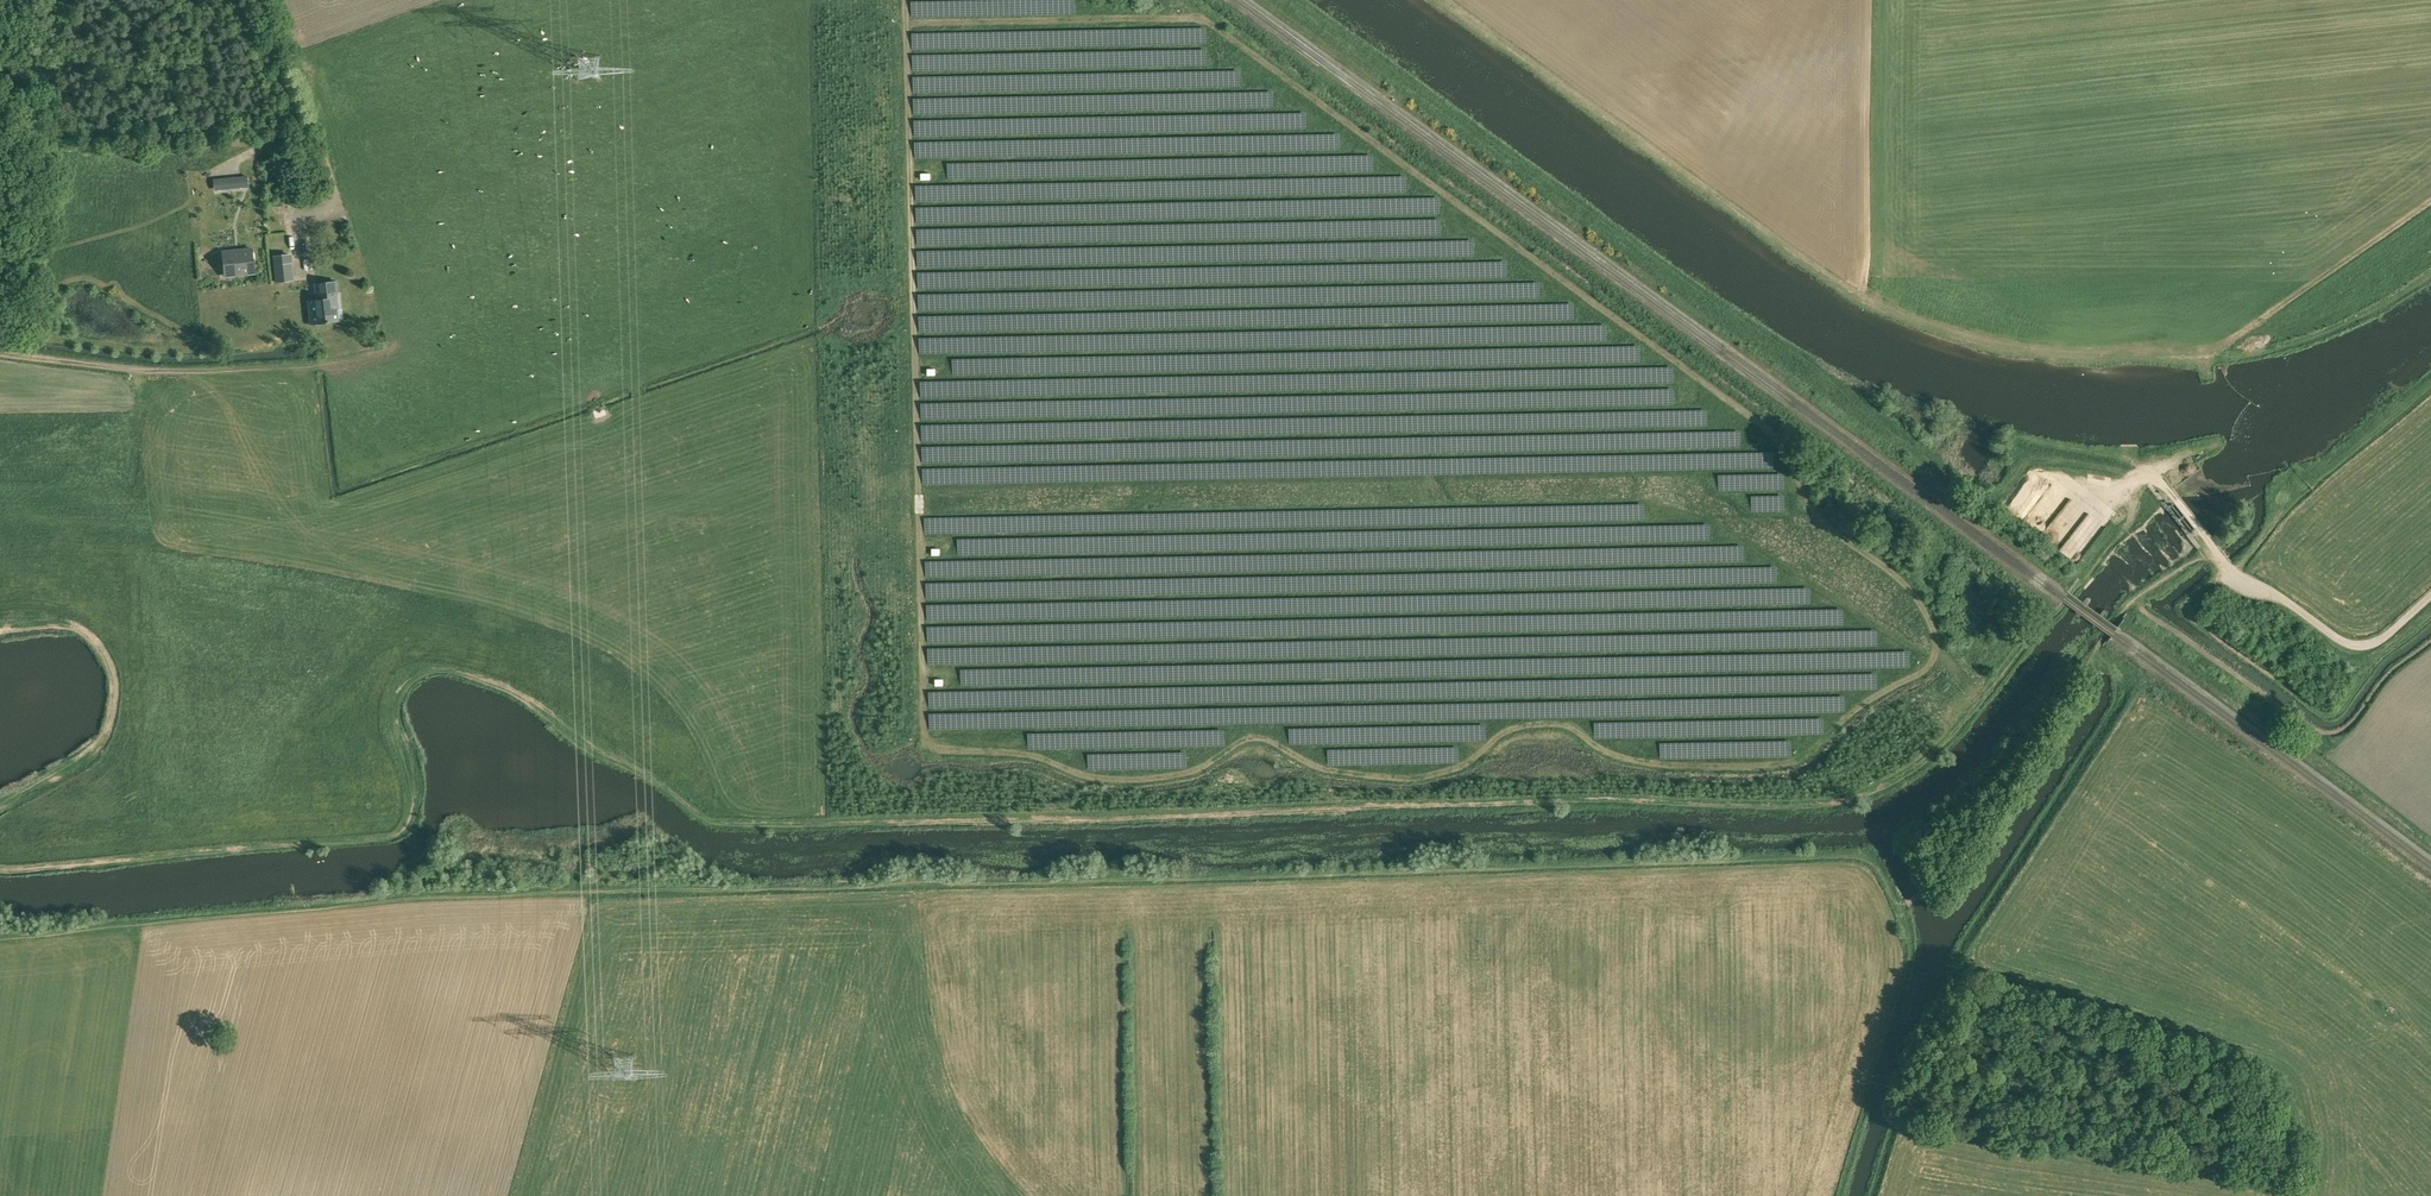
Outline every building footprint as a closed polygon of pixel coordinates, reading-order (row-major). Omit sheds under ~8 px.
[(247,176),(240,177),(241,187),(248,186),(247,176)] [(218,189),(226,188),(224,179),(217,179),(218,189)] [(289,240),(269,239),(268,252),(288,253),(289,240)] [(222,253),(225,275),(255,272),(252,253),(242,254),(242,251),(222,253)] [(275,273),(290,271),(290,263),(274,264),(275,273)] [(310,300),(312,322),(339,319),(336,281),(317,283),(318,299),(310,300)] [(2094,470),(2092,482),(2107,486),(2110,473),(2094,470)] [(2080,536),(2089,547),(2110,527),(2101,516),(2080,536)]
